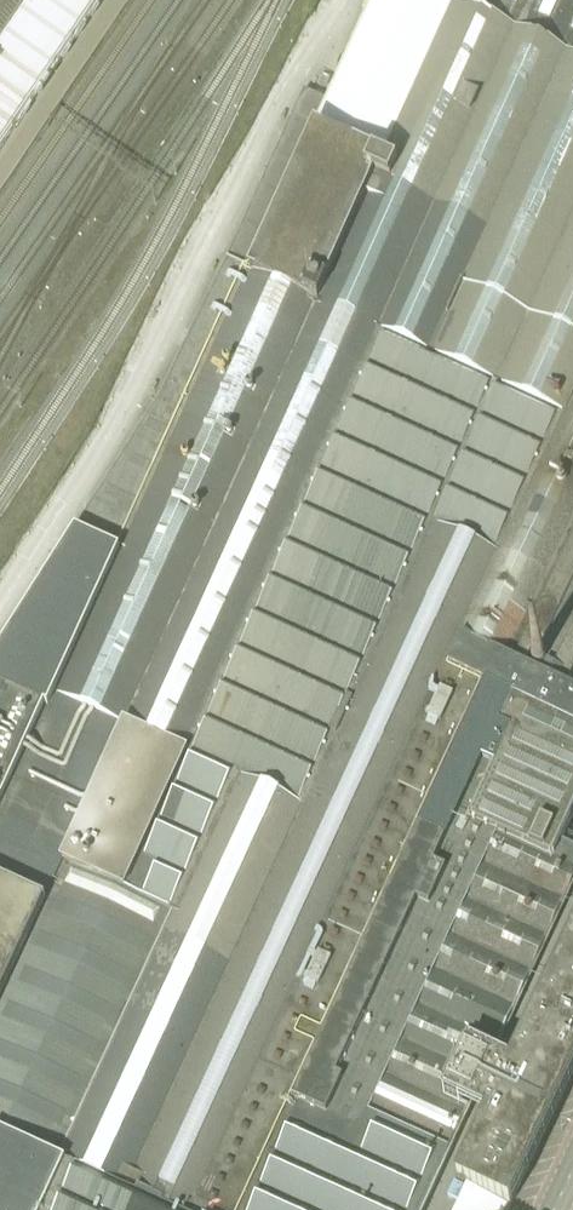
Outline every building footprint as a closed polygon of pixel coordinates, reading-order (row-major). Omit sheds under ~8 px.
[(572,1074),(572,930),(510,1064),(495,1057),(572,885),(572,834),(566,831),(572,816),(572,0),(454,0),(453,3),(447,0),(376,0),(292,184),(277,177),(237,265),(228,261),(160,399),(63,552),(0,650),(0,1209),(423,1209),(425,1206),(469,1110),(485,1117),(456,1179),(468,1185),(456,1209),(508,1209),(572,1074)] [(104,0),(64,0),(60,6),(51,0),(0,0),(0,48),(4,42),(15,50),(20,42),(31,49),(0,95),(0,154),(104,0)]
